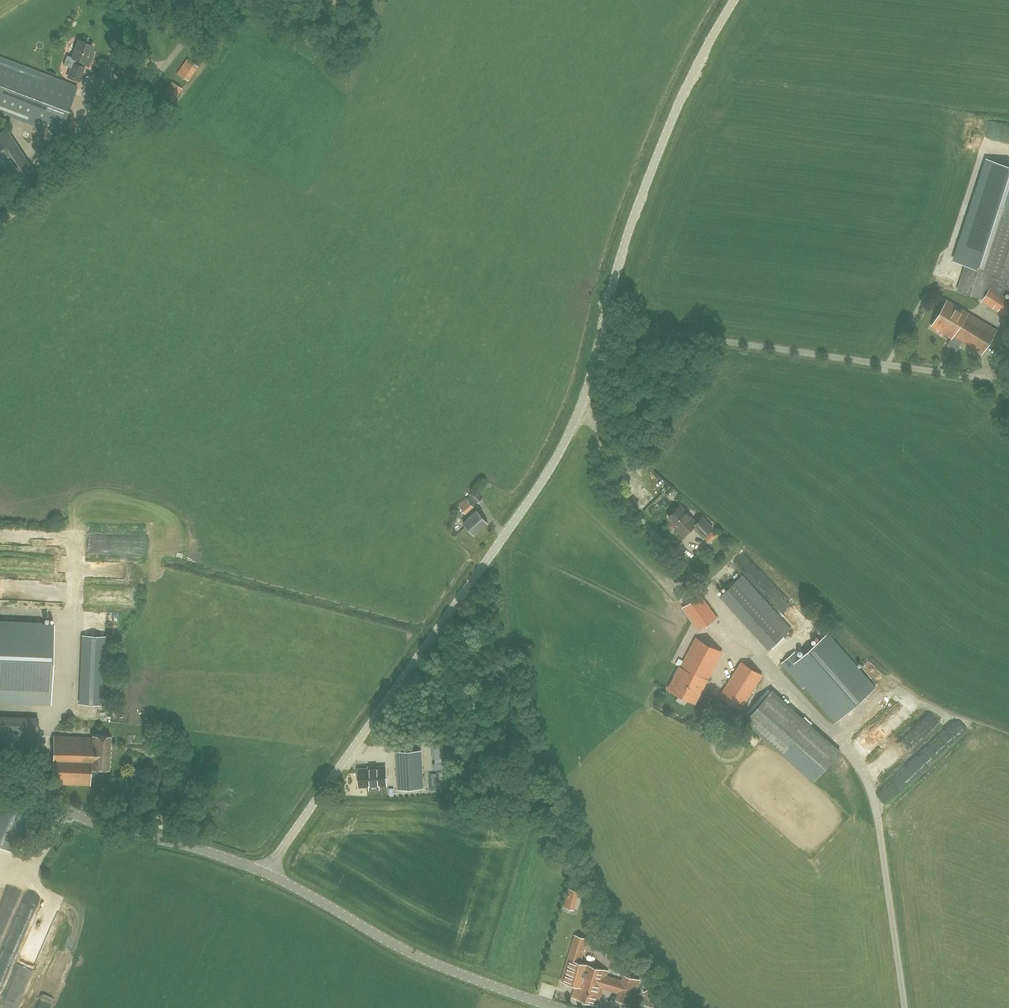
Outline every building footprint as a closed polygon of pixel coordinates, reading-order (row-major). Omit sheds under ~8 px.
[(63,64),(71,67),(68,76),(79,80),(85,64),(88,65),(91,58),(88,57),(93,45),(78,40),(72,57),(67,55),(63,64)] [(59,134),(77,86),(0,57),(0,112),(59,134)] [(187,80),(198,66),(187,59),(177,73),(187,80)] [(182,88),(172,81),(160,99),(169,106),(182,88)] [(11,142),(2,129),(0,130),(0,171),(14,192),(35,178),(11,142)] [(982,300),(1006,315),(1008,310),(1008,299),(1002,295),(1006,287),(1008,288),(1008,167),(987,160),(954,261),(966,265),(957,290),(983,298),(982,300)] [(981,354),(996,330),(947,299),(931,326),(952,338),(953,336),(981,354)] [(475,489),(469,494),(478,503),(483,499),(475,489)] [(474,507),(465,497),(457,505),(466,514),(474,507)] [(678,527),(677,529),(684,535),(693,527),(703,537),(713,528),(703,517),(696,523),(679,506),(668,517),(678,527)] [(462,520),(463,522),(463,523),(474,535),(488,523),(476,510),(468,518),(467,516),(462,520)] [(716,527),(704,538),(709,544),(721,532),(716,527)] [(742,576),(720,596),(769,649),(791,629),(742,576)] [(717,618),(700,595),(683,607),(699,630),(717,618)] [(50,703),(53,624),(0,622),(0,701),(50,703)] [(836,721),(875,687),(828,634),(800,657),(795,651),(781,662),(804,687),(805,686),(836,721)] [(103,704),(106,636),(83,635),(80,703),(103,704)] [(680,666),(668,689),(695,703),(722,651),(696,637),(681,667),(680,666)] [(531,658),(533,644),(523,642),(521,656),(531,658)] [(742,662),(720,696),(740,709),(762,675),(742,662)] [(813,781),(840,751),(772,691),(745,721),(813,781)] [(905,697),(852,747),(862,756),(915,707),(905,697)] [(0,715),(0,736),(37,737),(38,717),(0,715)] [(949,723),(916,757),(928,768),(961,735),(949,723)] [(90,769),(110,770),(110,735),(92,734),(92,737),(54,735),(53,783),(90,785),(90,769)] [(423,788),(421,750),(397,751),(400,789),(423,788)] [(359,786),(369,786),(378,785),(379,785),(386,785),(385,766),(372,767),(368,767),(368,769),(358,769),(359,786)] [(14,805),(15,802),(10,800),(9,803),(4,800),(0,809),(0,846),(10,851),(29,812),(14,805)] [(578,892),(569,889),(564,907),(573,910),(578,892)] [(573,941),(561,981),(575,986),(572,997),(598,1005),(602,989),(606,976),(608,971),(580,963),(585,945),(573,941)] [(606,976),(602,989),(618,993),(616,1000),(632,1004),(638,983),(639,979),(622,975),(621,978),(621,980),(606,976)] [(5,1003),(19,1006),(22,988),(19,987),(8,985),(5,1003)] [(643,992),(653,1006),(662,999),(652,986),(643,992)]
